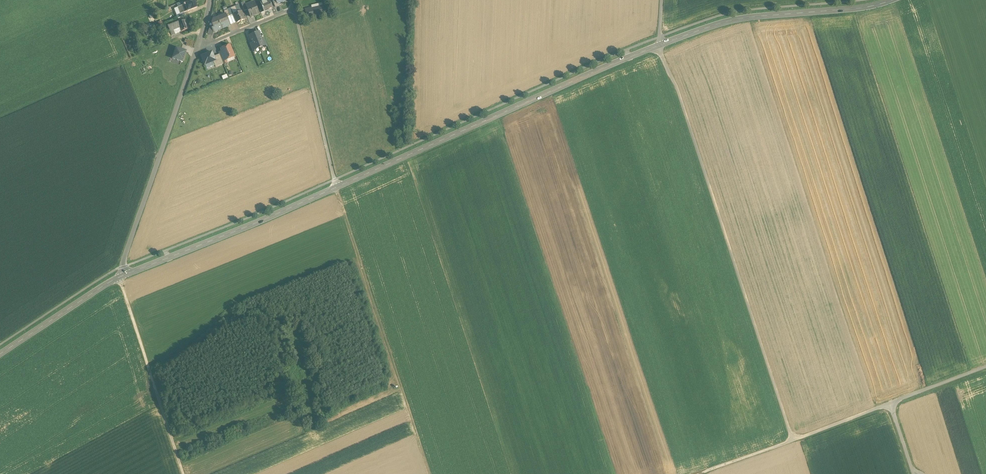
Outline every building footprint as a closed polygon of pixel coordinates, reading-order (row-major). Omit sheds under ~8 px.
[(183,4),(177,7),(178,11),(180,15),(184,13),(197,8),(194,0),(191,1),(183,4)] [(269,0),(266,0),(263,0),(260,1),(264,12),(272,8),(269,0)] [(259,14),(254,2),(246,6),(247,10),(251,17),(259,14)] [(323,6),(309,9),(305,10),(307,18),(311,17),(311,16),(324,13),(323,6)] [(245,20),(241,11),(237,13),(233,14),(237,23),(245,20)] [(225,15),(217,18),(219,23),(218,23),(219,24),(221,29),(229,26),(227,23),(229,23),(227,17),(226,15),(225,15)] [(217,18),(213,20),(212,23),(214,27),(214,28),(212,33),(221,29),(219,24),(218,23),(219,23),(217,18)] [(188,29),(185,20),(180,22),(178,23),(178,22),(168,26),(169,30),(173,29),(173,30),(180,28),(181,32),(188,29)] [(262,39),(259,32),(254,34),(260,48),(264,46),(262,39)] [(260,48),(254,34),(250,36),(252,43),(255,50),(256,50),(260,48)] [(187,43),(186,46),(192,48),(194,42),(188,40),(188,41),(187,43)] [(229,45),(221,49),(222,52),(225,59),(226,60),(234,57),(229,45)] [(173,59),(182,62),(186,52),(176,49),(173,59)] [(212,52),(201,57),(205,65),(213,62),(215,61),(214,57),(212,52)] [(225,59),(222,52),(218,53),(219,55),(223,64),(227,63),(226,60),(225,59)] [(223,64),(219,55),(214,57),(215,61),(213,62),(215,67),(223,64)]
